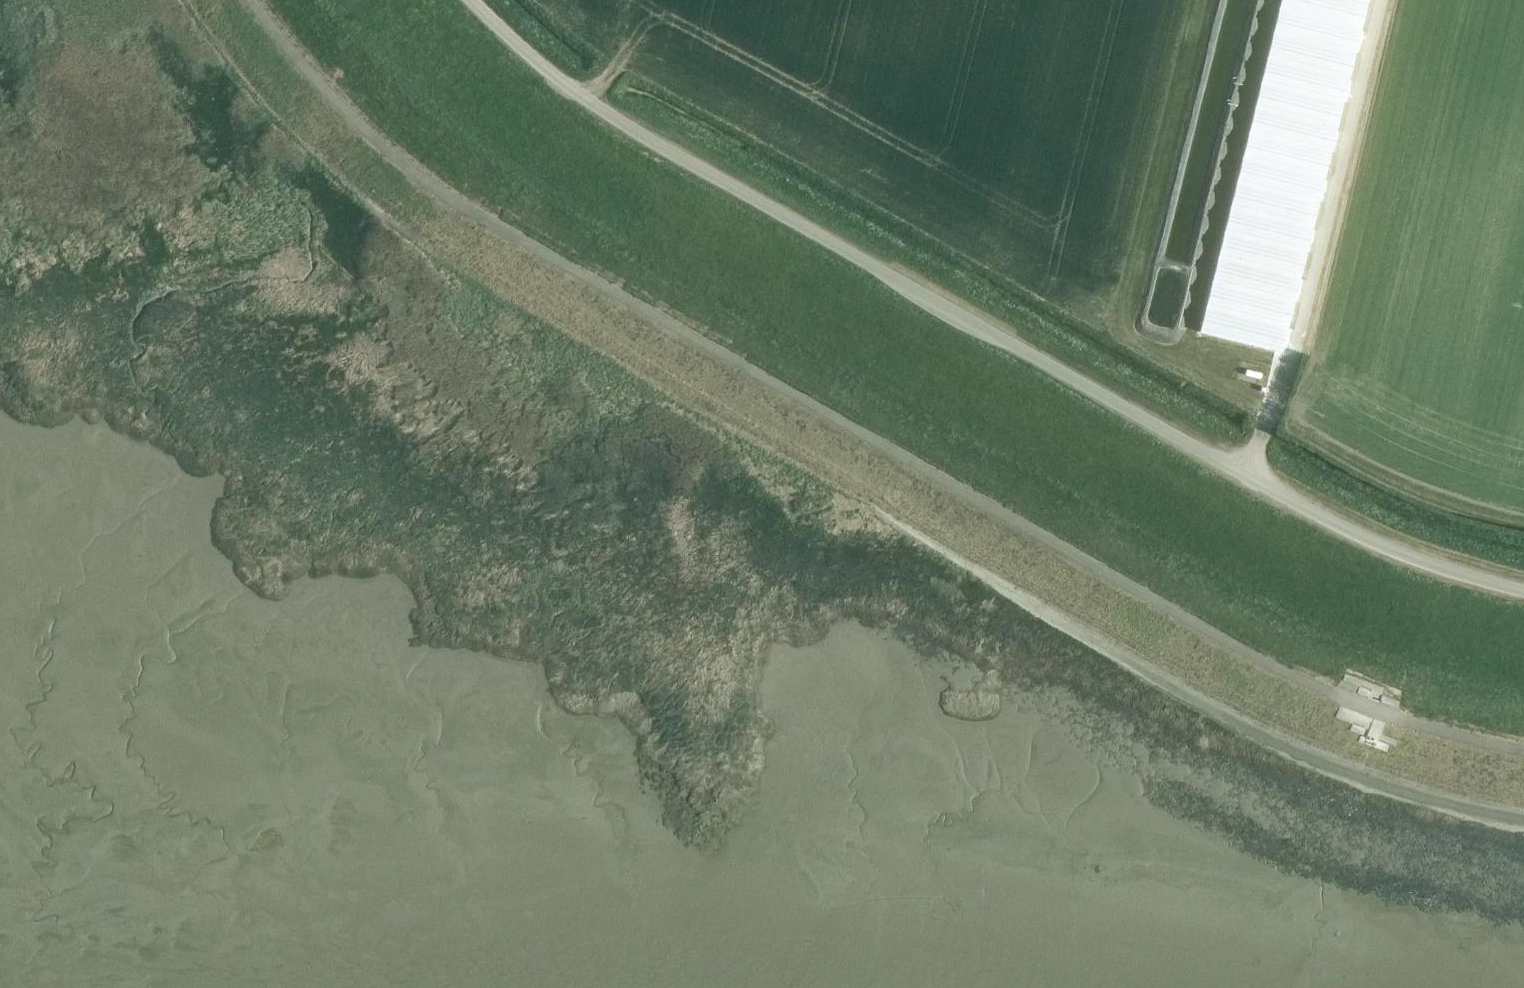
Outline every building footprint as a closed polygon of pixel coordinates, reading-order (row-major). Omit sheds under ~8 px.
[(1200,333),(1282,353),(1369,0),(1282,0),(1200,333)]
